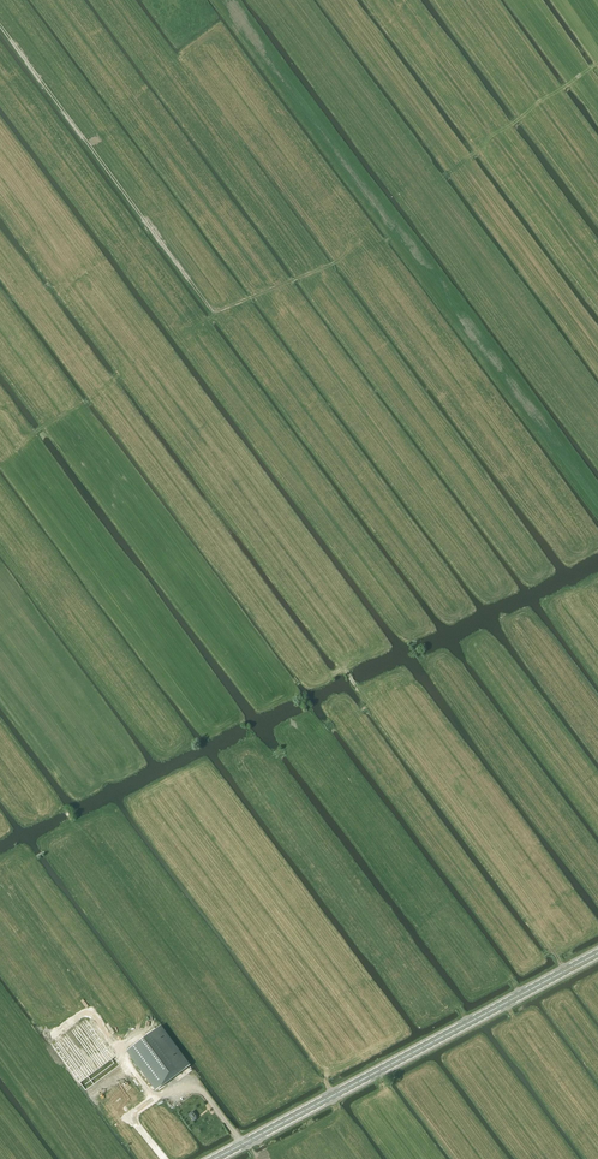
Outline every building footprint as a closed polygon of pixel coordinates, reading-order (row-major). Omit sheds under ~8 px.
[(161,1026),(129,1049),(157,1088),(174,1076),(190,1065),(161,1025),(161,1026)] [(88,1028),(54,1047),(109,1118),(135,1101),(88,1028)]
